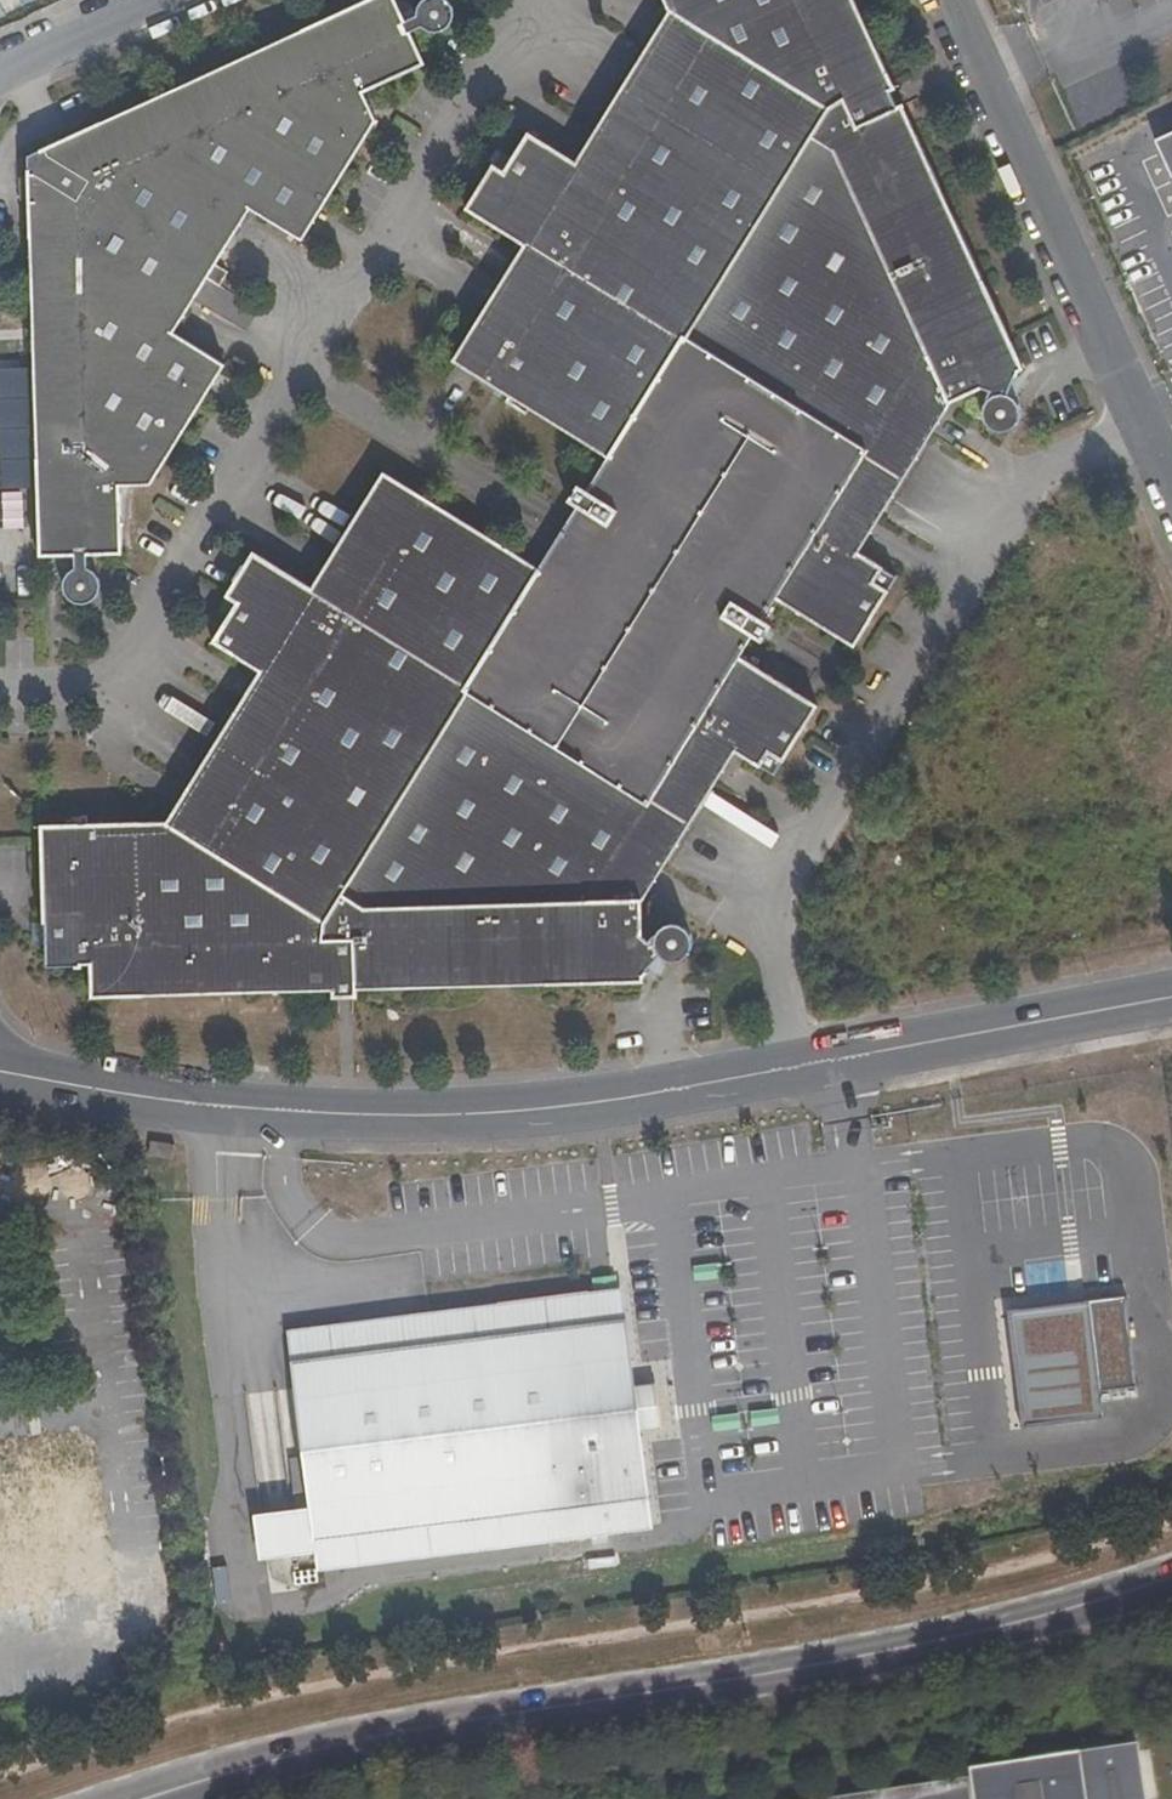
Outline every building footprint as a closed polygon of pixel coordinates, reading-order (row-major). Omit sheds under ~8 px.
[(396,0),(365,0),(26,156),(38,508),(38,557),(74,556),(75,566),(69,570),(64,575),(61,585),(63,591),(67,597),(74,602),(83,603),(90,601),(98,595),(100,584),(97,572),(88,566),(87,556),(123,554),(121,486),(149,486),(225,364),(175,332),(249,210),(302,241),(376,122),(363,95),(426,66),(411,33),(421,27),(426,30),(433,32),(439,32),(445,29),(449,26),(452,19),(453,13),(451,5),(448,0),(423,0),(418,6),(415,16),(405,20),(396,0)] [(1029,368),(858,0),(666,0),(671,11),(578,161),(529,131),(505,170),(495,164),(466,209),(526,246),(454,362),(610,459),(590,492),(580,487),(570,504),(580,509),(542,571),(385,475),(314,591),(254,555),(226,600),(237,607),(213,646),(261,675),(168,827),(41,830),(45,975),(92,973),(92,1004),(650,986),(649,980),(664,960),(671,965),(676,966),(683,966),(689,963),(694,958),(698,950),(697,938),(692,932),(686,928),(677,927),(668,930),(648,939),(646,905),(740,755),(779,779),(807,734),(788,722),(804,696),(744,660),(757,638),(767,643),(777,628),(768,622),(780,601),(840,638),(856,612),(875,623),(903,578),(864,553),(956,403),(987,389),(989,422),(997,429),(1002,431),(1012,432),(1020,427),(1025,421),(1026,410),(1025,404),(1022,399),(1016,395),(1024,371),(1029,368)] [(1156,140),(1171,175),(1171,133),(1156,140)] [(840,638),(860,650),(875,623),(856,612),(840,638)] [(807,734),(824,708),(804,696),(788,722),(807,734)] [(656,1530),(643,1430),(637,1431),(649,1527),(327,1568),(324,1549),(271,1556),(266,1519),(319,1512),(297,1338),(620,1296),(632,1392),(638,1391),(625,1291),(429,1316),(291,1334),(314,1510),(258,1517),(264,1562),(319,1555),(322,1573),(656,1530)] [(327,1568),(649,1527),(637,1431),(643,1430),(661,1428),(659,1414),(656,1388),(641,1390),(638,1391),(632,1392),(620,1296),(297,1338),(319,1512),(266,1519),(271,1556),(324,1549),(327,1568)] [(1144,1387),(1135,1301),(1019,1321),(1032,1424),(1108,1418),(1106,1395),(1144,1387)] [(103,1579),(89,1445),(73,1446),(72,1433),(0,1440),(0,1589),(103,1579)] [(1137,1744),(969,1768),(971,1779),(974,1798),(1146,1798),(1137,1744)] [(971,1779),(836,1798),(974,1798),(971,1779)]
